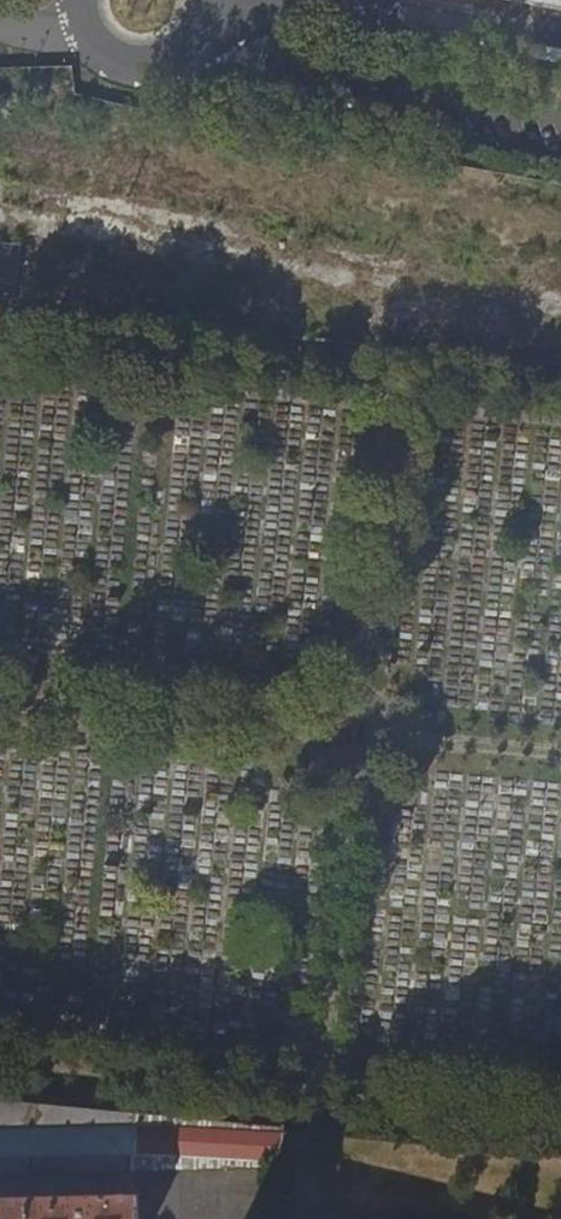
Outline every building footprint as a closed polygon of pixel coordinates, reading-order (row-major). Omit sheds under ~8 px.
[(560,8),(560,0),(518,0),(560,8)] [(50,1138),(54,1106),(0,1101),(0,1141),(50,1138)] [(284,1161),(287,1129),(54,1106),(50,1138),(284,1161)] [(284,1169),(284,1161),(50,1138),(0,1141),(0,1174),(284,1169)] [(140,1195),(29,1197),(29,1218),(141,1218),(140,1195)] [(29,1197),(0,1198),(0,1218),(29,1218),(29,1197)]
